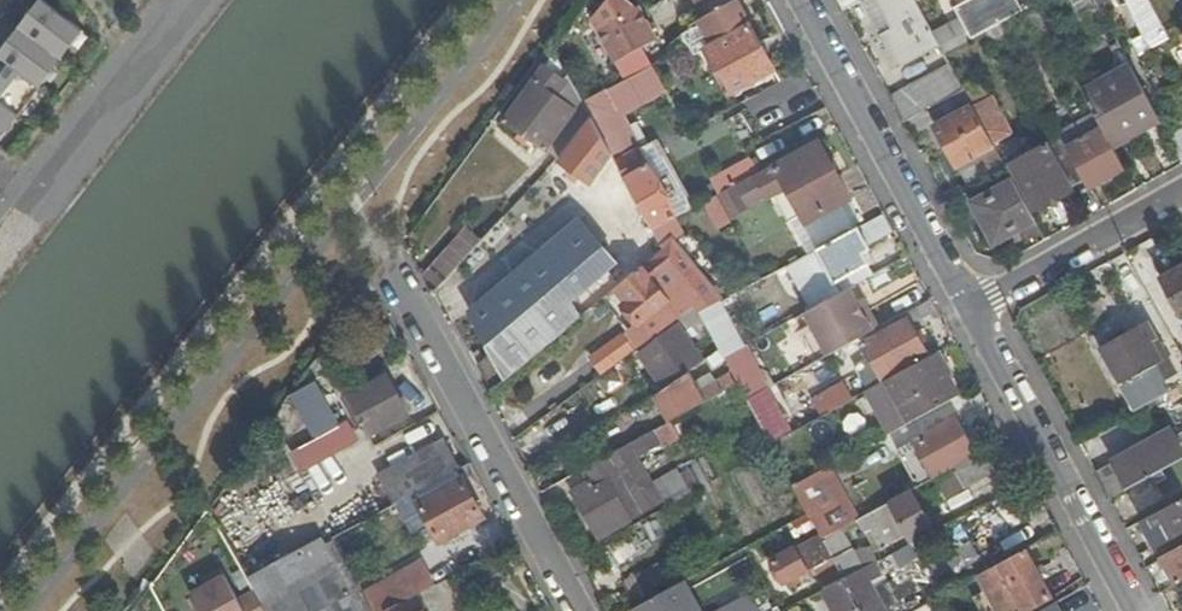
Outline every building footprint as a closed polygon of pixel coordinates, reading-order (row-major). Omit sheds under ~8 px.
[(42,0),(0,55),(0,57),(1,58),(0,60),(0,136),(17,114),(20,116),(42,87),(39,85),(81,29),(42,0)] [(843,13),(863,2),(866,0),(836,0),(843,13)] [(863,2),(885,40),(897,33),(878,0),(866,0),(863,2)] [(901,69),(941,48),(937,42),(914,0),(878,0),(897,33),(885,40),(901,69)] [(996,27),(1017,15),(1028,10),(1022,0),(981,0),(996,27)] [(1074,12),(1090,3),(1089,0),(1068,0),(1074,12)] [(1146,0),(1114,0),(1121,12),(1127,9),(1140,36),(1132,40),(1140,56),(1168,41),(1164,35),(1146,0)] [(774,72),(736,2),(695,23),(691,27),(701,44),(729,97),(774,72)] [(1036,52),(1055,42),(1036,6),(1028,10),(1017,15),(1036,52)] [(657,41),(639,8),(598,31),(616,65),(657,41)] [(701,44),(691,27),(681,39),(688,52),(701,44)] [(941,48),(945,56),(970,41),(962,29),(937,42),(941,48)] [(901,69),(911,87),(949,65),(945,56),(941,48),(901,69)] [(570,81),(555,54),(503,123),(545,154),(576,111),(564,102),(568,96),(562,92),(570,81)] [(1082,94),(1129,68),(1128,64),(1126,62),(1080,88),(1082,94)] [(889,98),(903,123),(944,99),(962,89),(949,65),(911,87),(889,98)] [(622,117),(667,92),(653,67),(632,77),(583,105),(593,123),(597,131),(622,117)] [(1112,147),(1159,121),(1141,87),(1129,68),(1082,94),(1094,116),(1112,147)] [(576,111),(545,154),(556,161),(593,123),(583,105),(570,81),(562,92),(568,96),(564,102),(576,111)] [(944,99),(954,117),(973,107),(962,89),(944,99)] [(973,107),(986,134),(1003,125),(990,98),(973,107)] [(934,128),(965,185),(1003,164),(986,134),(973,107),(954,117),(934,128)] [(1090,188),(1123,170),(1112,147),(1094,116),(1060,133),(1045,140),(1048,146),(1071,187),(1085,181),(1090,188)] [(649,167),(622,117),(597,131),(612,158),(616,166),(652,232),(671,222),(694,210),(665,157),(649,167)] [(1037,125),(1045,140),(1060,133),(1052,118),(1037,125)] [(612,158),(597,131),(593,123),(562,164),(590,186),(612,158)] [(1181,164),(1181,139),(1178,132),(1167,137),(1181,164)] [(784,215),(842,184),(822,146),(739,190),(746,202),(750,208),(767,198),(768,201),(774,198),(784,215)] [(1034,212),(1072,191),(1071,187),(1048,146),(1010,166),(1034,212)] [(759,174),(752,162),(712,184),(719,196),(738,186),(759,174)] [(1003,164),(965,185),(968,191),(1007,171),(1003,164)] [(852,202),(842,184),(784,215),(790,226),(791,224),(803,218),(807,227),(849,203),(852,202)] [(999,239),(1033,221),(1014,185),(980,204),(999,239)] [(738,186),(719,196),(716,197),(725,214),(746,202),(739,190),(738,186)] [(807,227),(803,218),(791,224),(808,255),(862,226),(849,203),(807,227)] [(994,242),(999,239),(980,204),(975,206),(994,242)] [(896,234),(885,215),(858,230),(868,249),(896,234)] [(465,314),(489,357),(477,367),(491,393),(616,291),(663,252),(652,232),(617,264),(574,222),(562,236),(465,314)] [(681,239),(671,222),(652,232),(663,252),(673,244),(681,239)] [(868,249),(858,230),(787,269),(811,313),(857,287),(873,278),(868,268),(870,267),(864,255),(870,251),(868,249)] [(425,280),(436,291),(473,250),(462,240),(425,280)] [(655,339),(673,326),(695,311),(699,316),(726,301),(718,286),(710,290),(673,244),(663,252),(616,291),(629,306),(625,309),(640,327),(643,325),(655,339)] [(1161,281),(1180,316),(1181,315),(1181,270),(1161,281)] [(775,275),(762,283),(750,290),(763,311),(787,297),(775,275)] [(857,287),(811,313),(806,316),(829,359),(880,331),(857,287)] [(936,314),(931,302),(905,316),(907,320),(911,328),(936,314)] [(735,355),(745,349),(721,306),(700,318),(706,330),(719,353),(723,361),(735,355)] [(640,358),(665,392),(689,375),(703,365),(681,336),(693,328),(698,336),(706,330),(700,318),(699,316),(695,311),(673,326),(677,332),(640,358)] [(794,318),(769,333),(782,357),(808,342),(794,318)] [(917,338),(911,328),(907,320),(863,344),(883,382),(927,358),(920,344),(917,338)] [(1144,326),(1100,350),(1121,389),(1153,371),(1160,384),(1177,374),(1160,343),(1155,347),(1144,326)] [(922,335),(917,338),(920,344),(926,341),(922,335)] [(586,362),(599,380),(633,355),(621,337),(586,362)] [(723,361),(735,383),(747,377),(735,355),(723,361)] [(807,389),(830,368),(819,355),(796,376),(807,389)] [(959,398),(935,355),(864,395),(887,438),(959,398)] [(654,400),(669,425),(736,388),(729,377),(699,393),(689,375),(665,392),(654,400)] [(845,378),(813,398),(824,416),(856,396),(845,378)] [(384,381),(347,400),(366,436),(403,414),(384,381)] [(335,429),(312,386),(291,398),(314,440),(335,429)] [(841,434),(829,414),(802,430),(770,448),(772,453),(781,468),(841,434)] [(770,448),(802,430),(794,415),(761,433),(770,448)] [(932,478),(975,455),(956,421),(931,435),(928,429),(921,432),(924,438),(914,444),(932,478)] [(669,425),(582,472),(589,485),(570,496),(598,544),(662,507),(636,462),(659,449),(661,451),(679,441),(669,425)] [(1169,431),(1112,463),(1113,464),(1095,474),(1110,499),(1181,459),(1181,456),(1169,431)] [(394,506),(459,471),(444,443),(379,478),(394,506)] [(997,472),(986,452),(953,469),(964,490),(997,472)] [(858,522),(829,470),(793,490),(808,518),(809,520),(813,519),(824,540),(858,522)] [(438,545),(483,520),(461,482),(417,506),(438,545)] [(911,544),(933,533),(911,493),(866,519),(884,550),(907,537),(911,544)] [(1141,521),(1155,547),(1181,532),(1181,504),(1180,500),(1141,521)] [(842,582),(862,571),(848,544),(857,540),(850,528),(822,544),(842,582)] [(321,536),(246,578),(253,592),(263,608),(337,567),(326,546),(333,543),(332,539),(325,543),(321,536)] [(832,588),(842,582),(822,544),(819,540),(796,553),(794,550),(770,564),(783,588),(820,566),(832,588)] [(333,543),(326,546),(337,567),(263,608),(264,610),(371,610),(370,608),(333,543)] [(911,544),(862,571),(842,582),(858,610),(884,610),(873,592),(865,577),(880,569),(884,575),(918,557),(911,544)] [(1178,584),(1181,582),(1181,548),(1165,558),(1178,584)] [(1025,552),(979,577),(997,610),(1030,610),(1051,600),(1025,552)] [(388,605),(437,582),(425,557),(376,580),(388,605)] [(253,592),(235,602),(219,574),(200,584),(203,590),(189,597),(196,610),(264,610),(263,608),(253,592)] [(650,588),(644,576),(624,587),(630,599),(650,588)] [(842,582),(832,588),(823,592),(833,610),(858,610),(842,582)] [(685,584),(635,610),(700,610),(685,584)] [(887,584),(873,592),(884,610),(897,604),(887,584)] [(414,598),(390,610),(421,610),(414,598)] [(751,599),(728,610),(757,610),(751,599)] [(390,610),(384,600),(370,608),(371,610),(390,610)] [(1040,610),(1061,610),(1056,602),(1040,610)]
